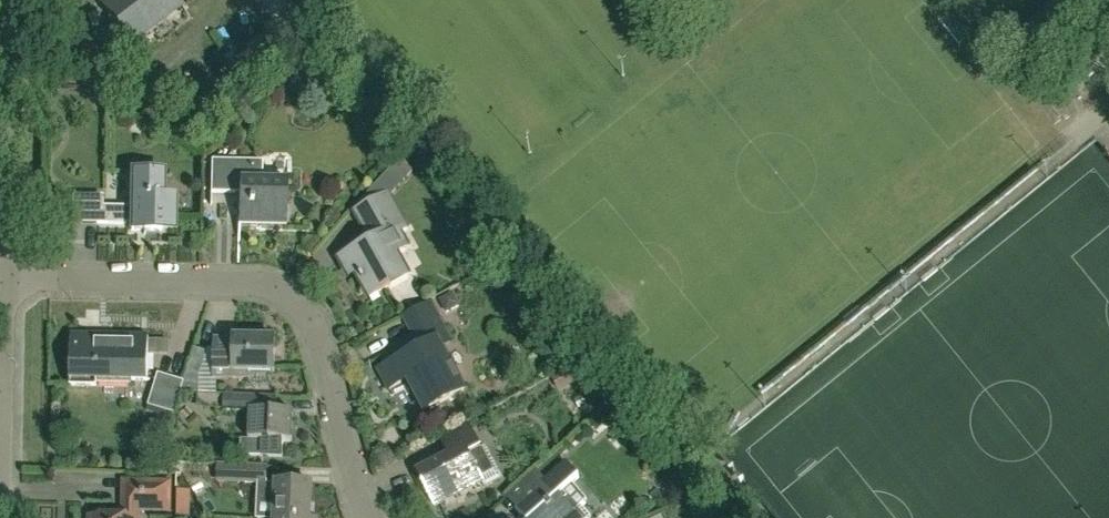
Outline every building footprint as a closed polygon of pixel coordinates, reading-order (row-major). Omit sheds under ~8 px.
[(178,0),(108,0),(103,4),(132,43),(182,5),(178,0)] [(286,227),(286,180),(261,179),(262,162),(211,161),(211,193),(239,193),(239,226),(286,227)] [(175,225),(175,220),(175,197),(164,197),(164,173),(133,172),(133,207),(99,207),(99,197),(74,197),(74,224),(133,224),(133,231),(163,232),(163,225),(175,225)] [(406,227),(402,220),(388,195),(356,213),(373,244),(343,262),(350,275),(356,271),(371,298),(392,286),(388,278),(403,269),(394,254),(407,247),(398,231),(406,227)] [(423,411),(465,390),(441,345),(452,339),(433,303),(405,318),(421,349),(379,371),(389,389),(407,380),(423,411)] [(149,381),(149,354),(169,354),(170,340),(150,339),(150,337),(72,336),(71,386),(98,386),(98,380),(149,381)] [(214,379),(243,380),(248,380),(248,371),(275,372),(275,339),(234,338),(234,347),(214,347),(214,379)] [(181,391),(183,391),(196,348),(184,380),(159,373),(148,411),(175,419),(181,391)] [(208,351),(196,348),(183,391),(199,392),(200,377),(208,351)] [(277,397),(224,394),(201,393),(201,408),(224,409),(224,412),(251,413),(250,456),(283,457),(284,442),(292,442),(293,412),(276,411),(277,397)] [(494,471),(482,447),(480,448),(469,427),(442,441),(450,457),(418,474),(435,506),(483,481),(481,477),(494,471)] [(270,465),(219,463),(217,482),(269,484),(270,465)] [(533,475),(507,498),(524,517),(585,517),(577,509),(586,500),(572,484),(577,479),(564,465),(545,483),(535,472),(533,475)] [(170,483),(125,482),(125,517),(90,517),(139,517),(139,508),(170,509),(170,483)] [(277,500),(260,499),(259,517),(313,517),(314,485),(278,483),(277,500)]
